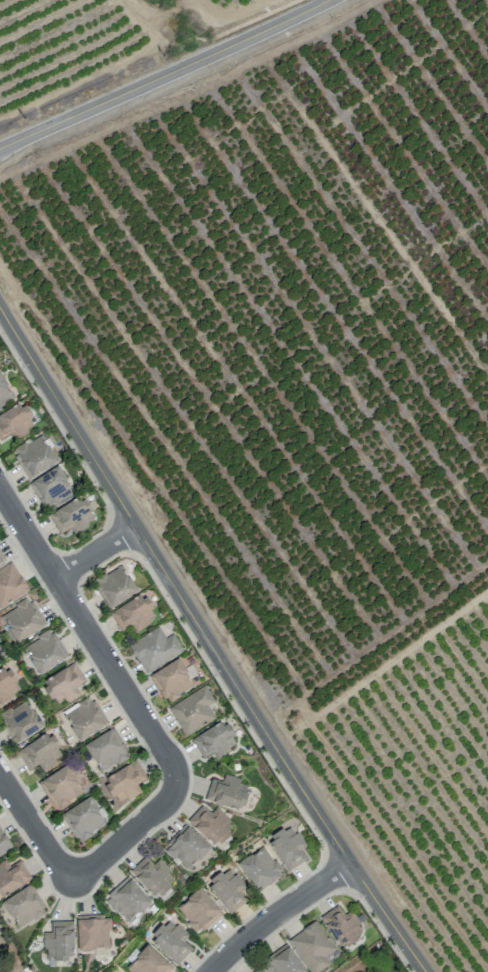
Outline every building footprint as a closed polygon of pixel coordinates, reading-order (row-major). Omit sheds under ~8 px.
[(15,400),(0,374),(0,408),(15,400)] [(13,439),(36,426),(22,402),(0,415),(0,439),(10,434),(13,439)] [(12,451),(28,479),(57,463),(41,434),(12,451)] [(29,483),(46,512),(75,495),(58,466),(29,483)] [(59,534),(70,527),(73,534),(96,520),(82,495),(48,515),(59,534)] [(12,562),(0,569),(0,608),(29,590),(12,562)] [(93,582),(107,608),(136,593),(123,567),(93,582)] [(120,631),(131,625),(134,630),(157,618),(144,594),(110,612),(120,631)] [(44,626),(28,598),(0,614),(16,642),(44,626)] [(172,634),(165,638),(159,627),(128,644),(145,673),(183,652),(172,634)] [(22,646),(39,674),(66,659),(50,630),(22,646)] [(165,703),(194,686),(178,659),(149,675),(165,703)] [(79,694),(75,686),(85,681),(75,663),(42,682),(55,707),(79,694)] [(20,691),(8,667),(0,671),(0,702),(20,691)] [(167,707),(184,736),(215,718),(208,705),(214,702),(205,685),(167,707)] [(79,741),(106,726),(90,698),(62,713),(79,741)] [(43,727),(27,700),(0,716),(0,718),(15,744),(43,727)] [(224,720),(191,739),(202,758),(212,753),(215,758),(239,745),(224,720)] [(99,772),(128,757),(113,729),(84,744),(99,772)] [(38,765),(41,770),(64,756),(49,732),(16,751),(28,770),(38,765)] [(146,779),(136,761),(103,778),(116,804),(140,791),(136,784),(146,779)] [(84,792),(66,764),(37,782),(55,811),(84,792)] [(210,779),(205,800),(243,809),(249,782),(223,776),(222,781),(210,779)] [(62,812),(77,841),(106,826),(91,797),(62,812)] [(187,821),(215,847),(234,826),(215,808),(210,813),(201,805),(187,821)] [(210,848),(185,824),(162,848),(187,872),(210,848)] [(305,846),(291,824),(267,840),(287,871),(306,859),(300,850),(305,846)] [(11,849),(0,827),(0,855),(11,849)] [(282,874),(264,845),(237,863),(255,891),(282,874)] [(176,879),(158,859),(152,864),(145,856),(129,871),(155,899),(176,879)] [(31,880),(20,860),(8,866),(5,860),(0,862),(0,896),(31,880)] [(104,898),(127,924),(151,901),(127,876),(104,898)] [(18,929),(45,913),(28,885),(1,902),(18,929)] [(222,912),(200,887),(175,909),(198,934),(222,912)] [(364,935),(351,911),(343,915),(338,906),(320,915),(339,949),(364,935)] [(78,950),(110,948),(108,915),(76,916),(78,950)] [(179,964),(191,948),(183,942),(189,935),(167,918),(149,941),(179,964)] [(311,971),(315,971),(340,955),(316,920),(289,939),(311,971)] [(286,943),(262,960),(270,971),(306,971),(286,943)] [(147,945),(126,968),(130,971),(167,971),(172,967),(147,945)]
